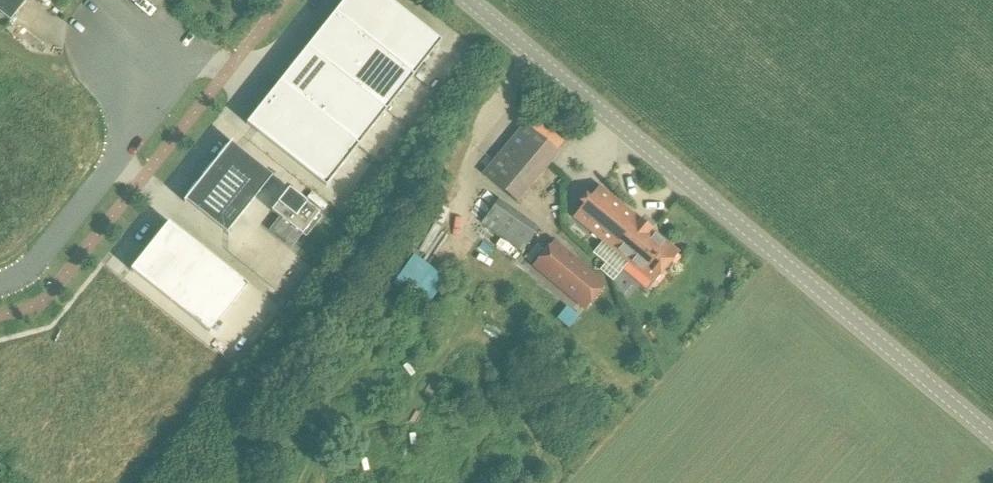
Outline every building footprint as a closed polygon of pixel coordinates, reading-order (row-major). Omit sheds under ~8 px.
[(11,23),(29,0),(0,0),(0,14),(11,23)] [(413,76),(441,42),(388,0),(345,0),(344,0),(333,13),(413,76)] [(386,111),(413,76),(333,13),(323,26),(324,27),(306,48),(386,111)] [(358,146),(386,111),(306,48),(290,70),(289,69),(278,83),(358,146)] [(326,187),(358,146),(278,83),(267,96),(268,97),(247,124),(326,187)] [(514,135),(482,173),(518,204),(550,165),(560,152),(557,151),(568,138),(542,117),(532,130),(524,123),(514,135)] [(185,200),(227,233),(273,176),(231,142),(185,200)] [(573,218),(614,252),(624,262),(652,285),(679,253),(600,186),(573,218)] [(319,213),(288,190),(271,213),(303,236),(304,234),(307,237),(322,217),(318,214),(319,213)] [(540,227),(499,199),(481,224),(523,252),(540,227)] [(139,259),(130,270),(209,333),(247,285),(168,223),(157,237),(156,237),(139,259)] [(606,283),(596,274),(555,240),(535,263),(587,307),(606,283)] [(0,382),(0,409),(8,398),(13,392),(0,382)] [(105,482),(126,482),(113,473),(111,476),(105,482)]
